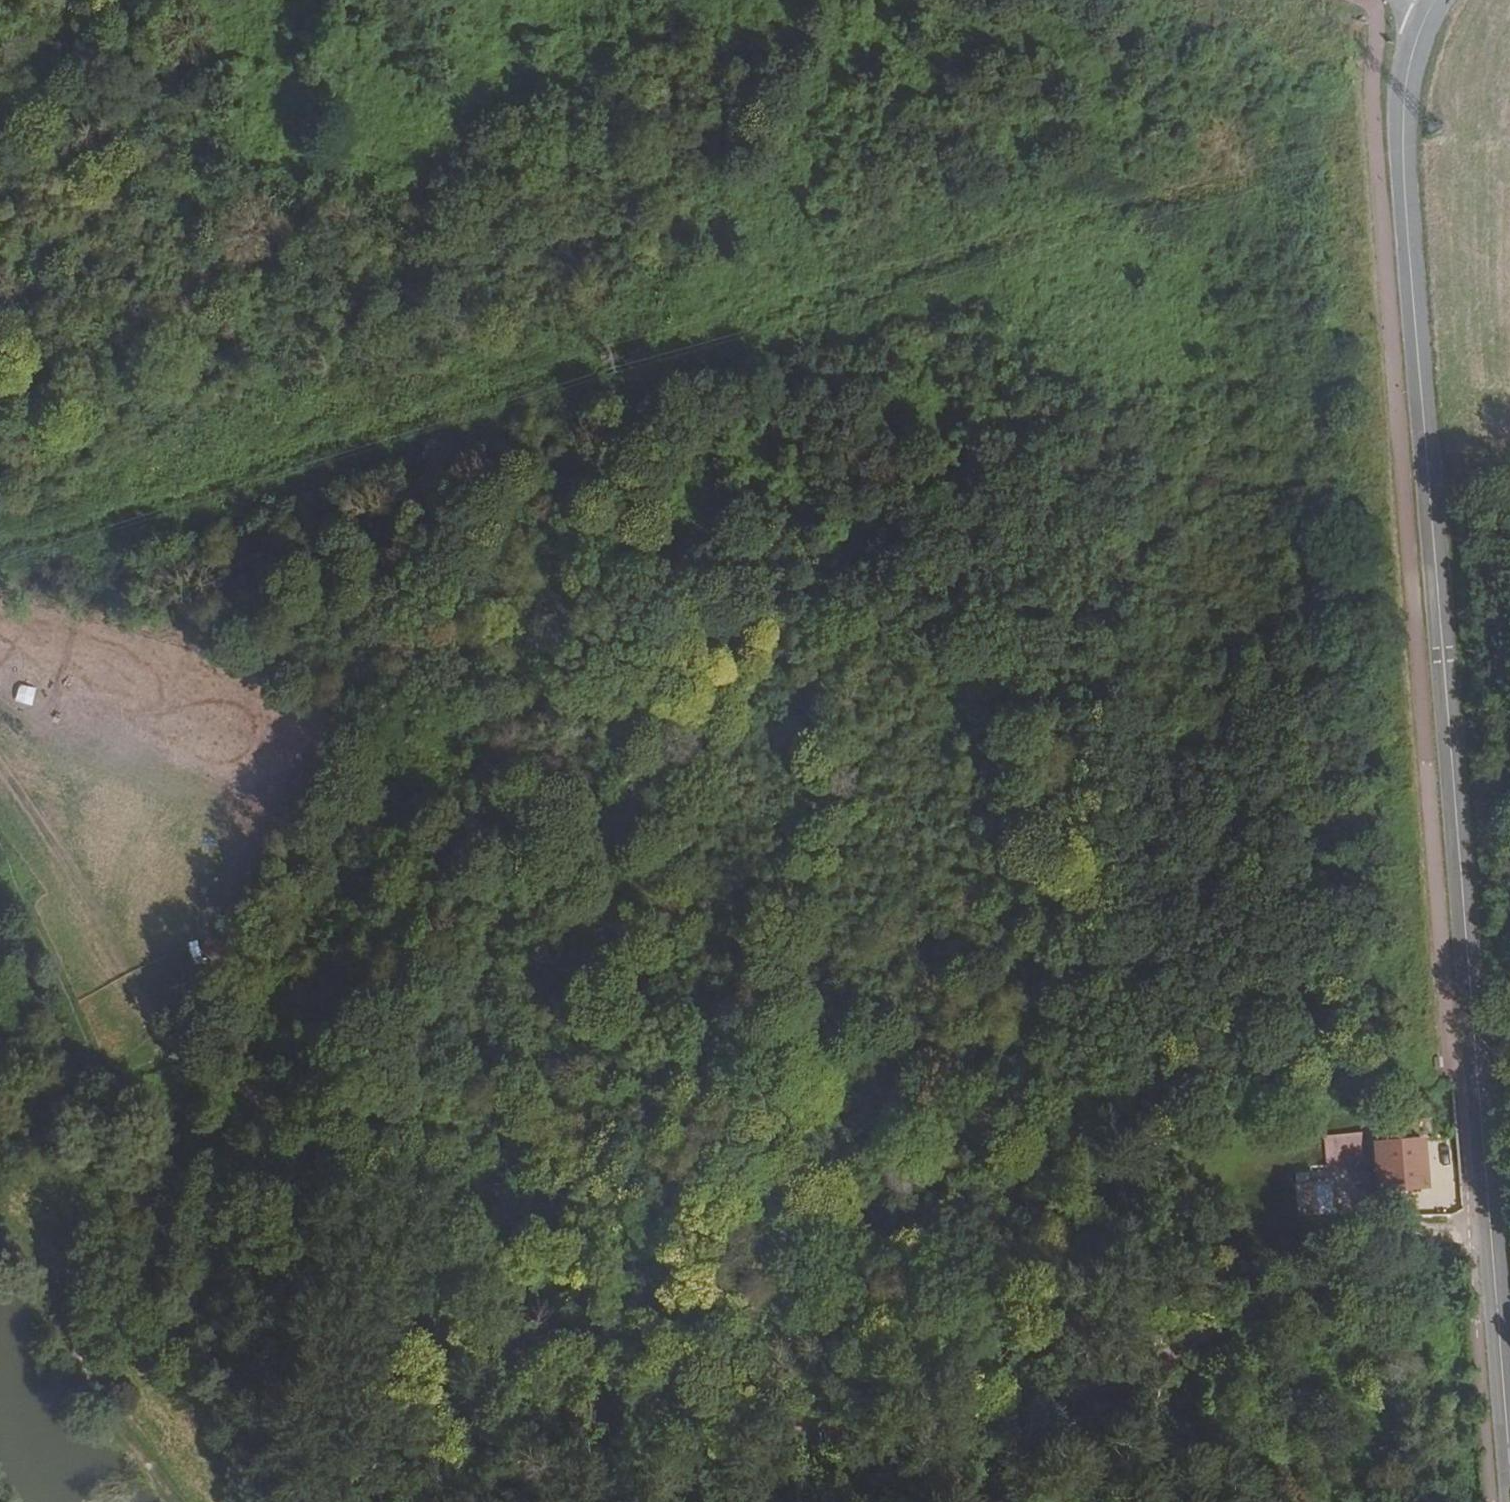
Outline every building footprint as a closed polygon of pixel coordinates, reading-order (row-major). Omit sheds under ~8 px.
[(1363,1158),(1363,1139),(1327,1140),(1328,1160),(1363,1158)] [(1427,1188),(1424,1140),(1376,1144),(1381,1192),(1427,1188)] [(561,1332),(571,1305),(541,1292),(529,1319),(561,1332)]
